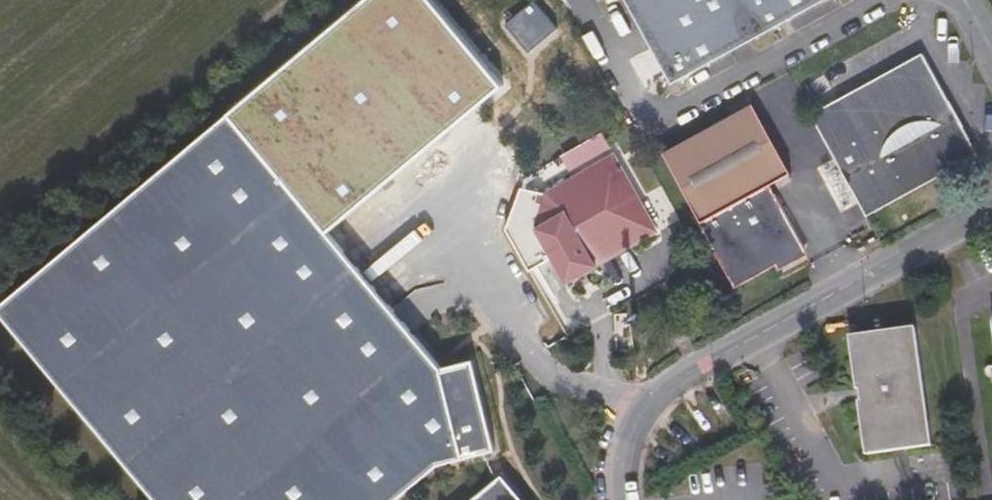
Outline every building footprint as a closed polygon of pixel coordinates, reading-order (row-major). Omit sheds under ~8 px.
[(145,485),(158,499),(394,499),(397,497),(437,464),(495,449),(492,437),(473,359),(442,366),(415,334),(394,308),(325,227),(503,86),(429,0),(369,0),(229,112),(0,305),(0,312),(145,485)] [(632,9),(652,47),(670,78),(676,80),(731,50),(750,40),(823,0),(627,0),(632,9)] [(859,201),(971,140),(922,53),(839,98),(810,114),(859,201)] [(781,254),(784,259),(803,248),(769,184),(791,173),(752,102),(663,151),(702,221),(699,224),(735,287),(775,264),(773,258),(781,254)] [(978,154),(971,140),(859,201),(867,216),(978,154)] [(594,259),(654,224),(612,151),(543,191),(534,226),(566,281),(596,264),(594,259)] [(775,264),(784,259),(781,254),(773,258),(775,264)] [(907,449),(931,446),(915,327),(850,334),(857,390),(858,402),(864,454),(892,450),(907,449)] [(475,499),(522,499),(503,477),(475,499)]
